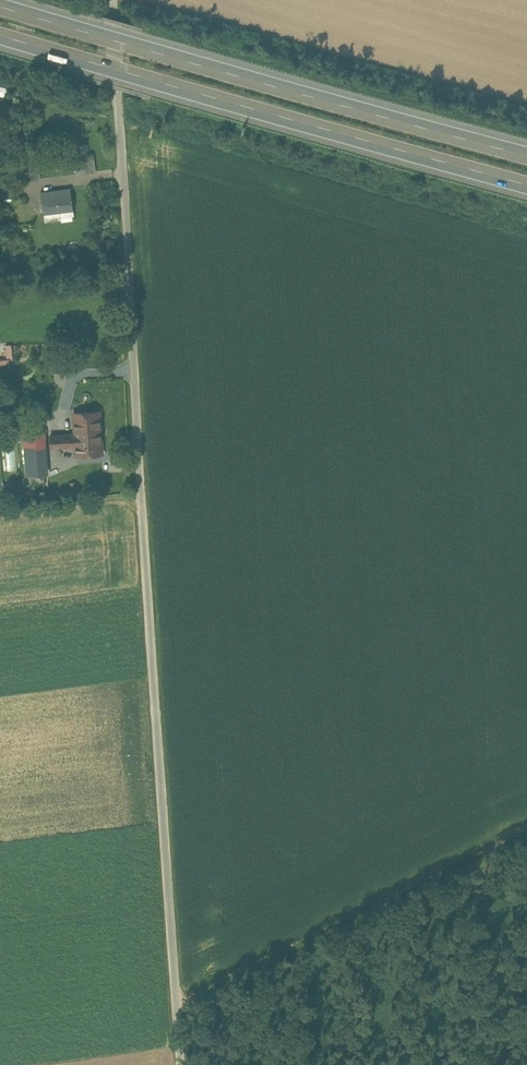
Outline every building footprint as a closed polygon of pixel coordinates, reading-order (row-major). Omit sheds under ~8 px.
[(93,154),(75,156),(78,174),(95,171),(93,154)] [(70,188),(41,192),(43,212),(44,212),(45,218),(61,216),(60,210),(73,209),(70,188)] [(99,411),(74,413),(75,431),(100,429),(99,411)] [(34,420),(23,421),(24,433),(35,432),(34,420)] [(100,429),(75,431),(76,433),(51,435),(52,447),(76,445),(77,454),(102,452),(100,429)] [(35,432),(24,433),(26,461),(43,459),(41,431),(35,432)] [(43,459),(26,461),(28,475),(44,474),(43,459)]
